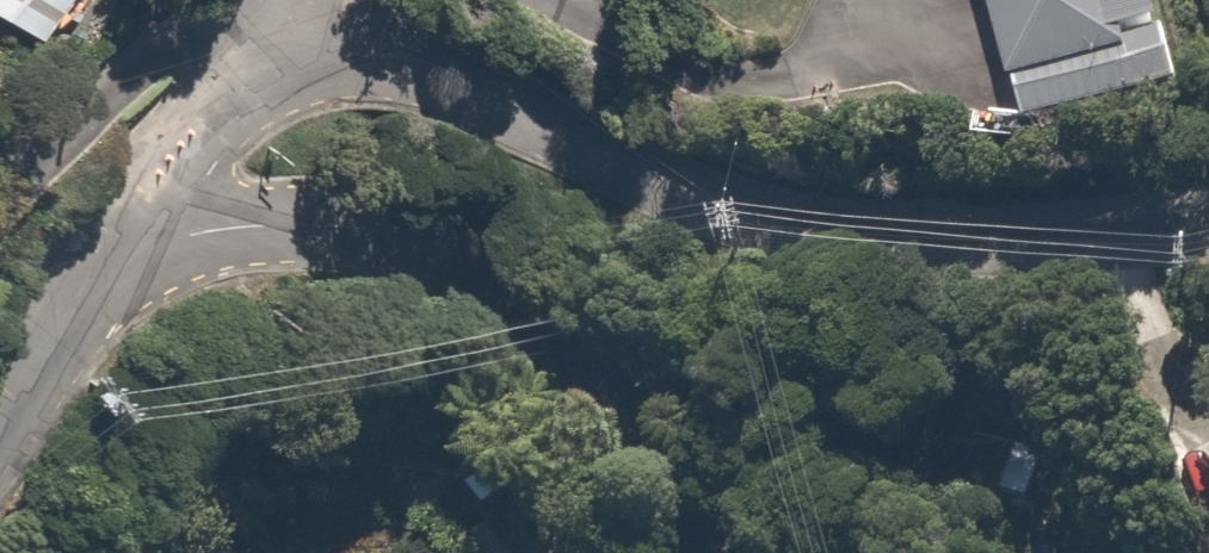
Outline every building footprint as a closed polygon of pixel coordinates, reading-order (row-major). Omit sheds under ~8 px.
[(41,35),(65,0),(0,0),(0,7),(41,35)] [(1070,95),(1196,59),(1179,0),(1042,0),(1070,95)]
